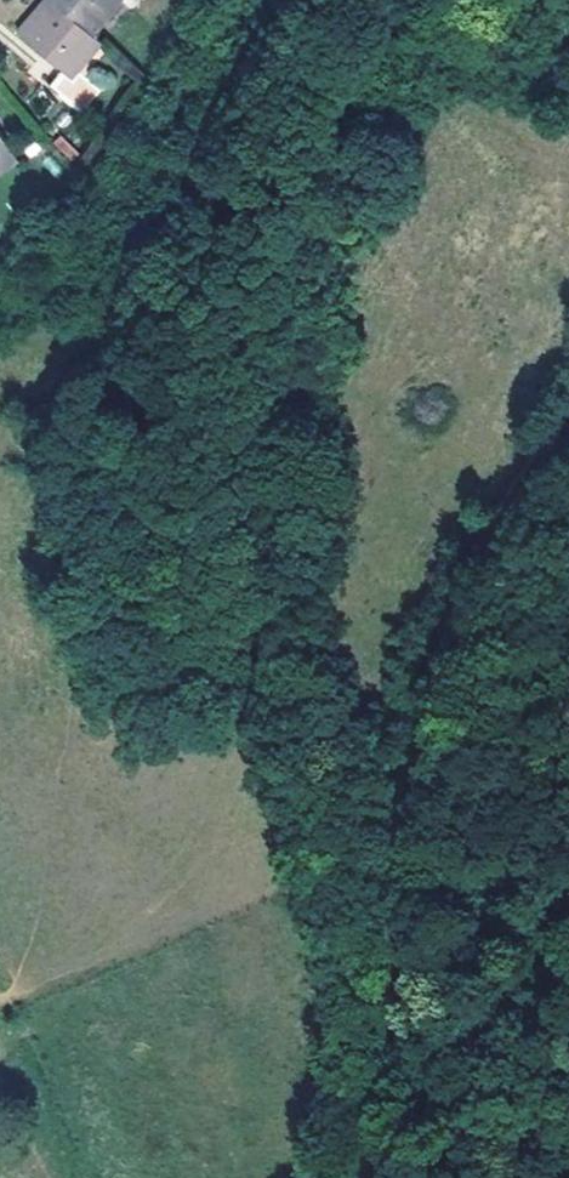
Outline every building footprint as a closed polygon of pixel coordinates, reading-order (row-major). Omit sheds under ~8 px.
[(49,3),(20,38),(62,74),(48,90),(79,117),(94,101),(71,82),(101,45),(91,36),(120,3),(148,26),(164,8),(155,0),(46,0),(49,3)] [(15,161),(0,140),(0,172),(15,161)]
